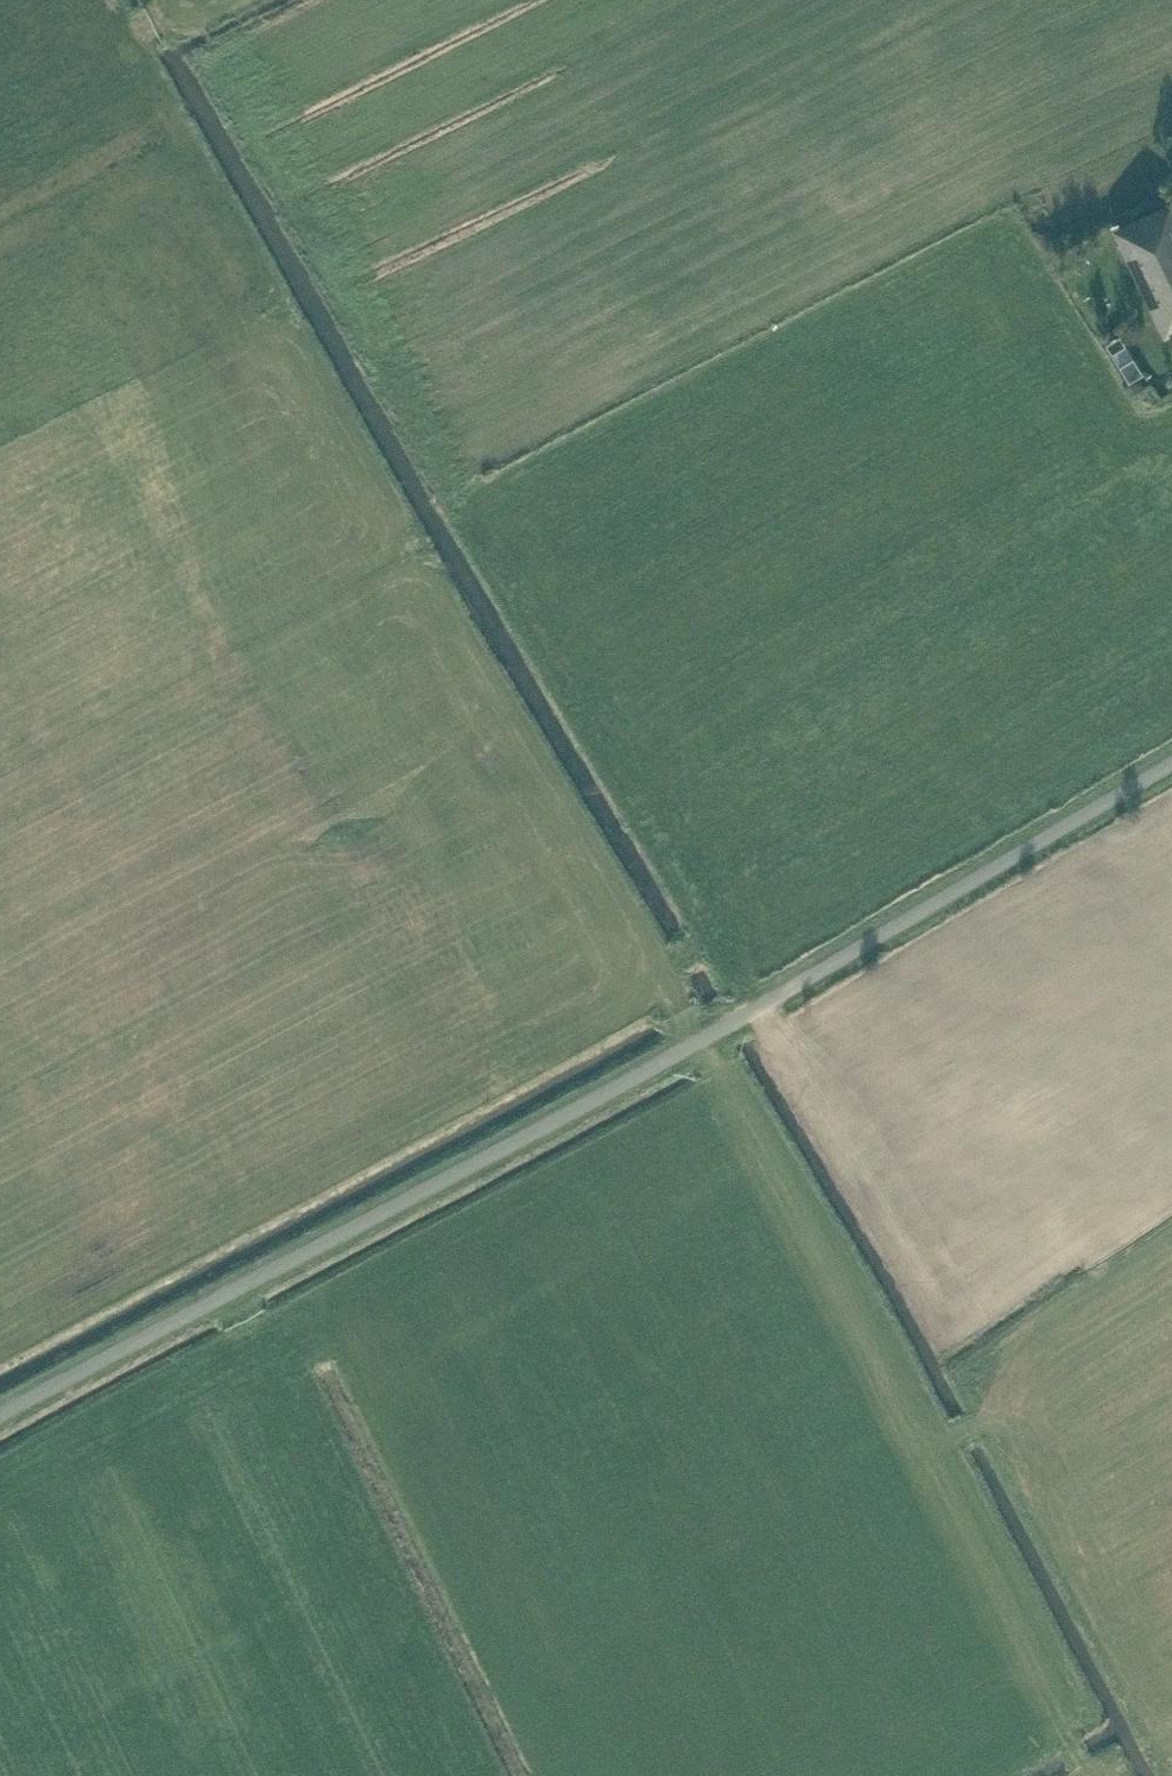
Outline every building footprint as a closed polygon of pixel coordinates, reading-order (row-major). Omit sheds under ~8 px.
[(1113,228),(1164,336),(1171,334),(1170,330),(1171,329),(1171,200),(1113,228)] [(1120,336),(1106,345),(1112,354),(1125,346),(1120,336)] [(1133,359),(1120,367),(1130,383),(1143,375),(1133,359)]
